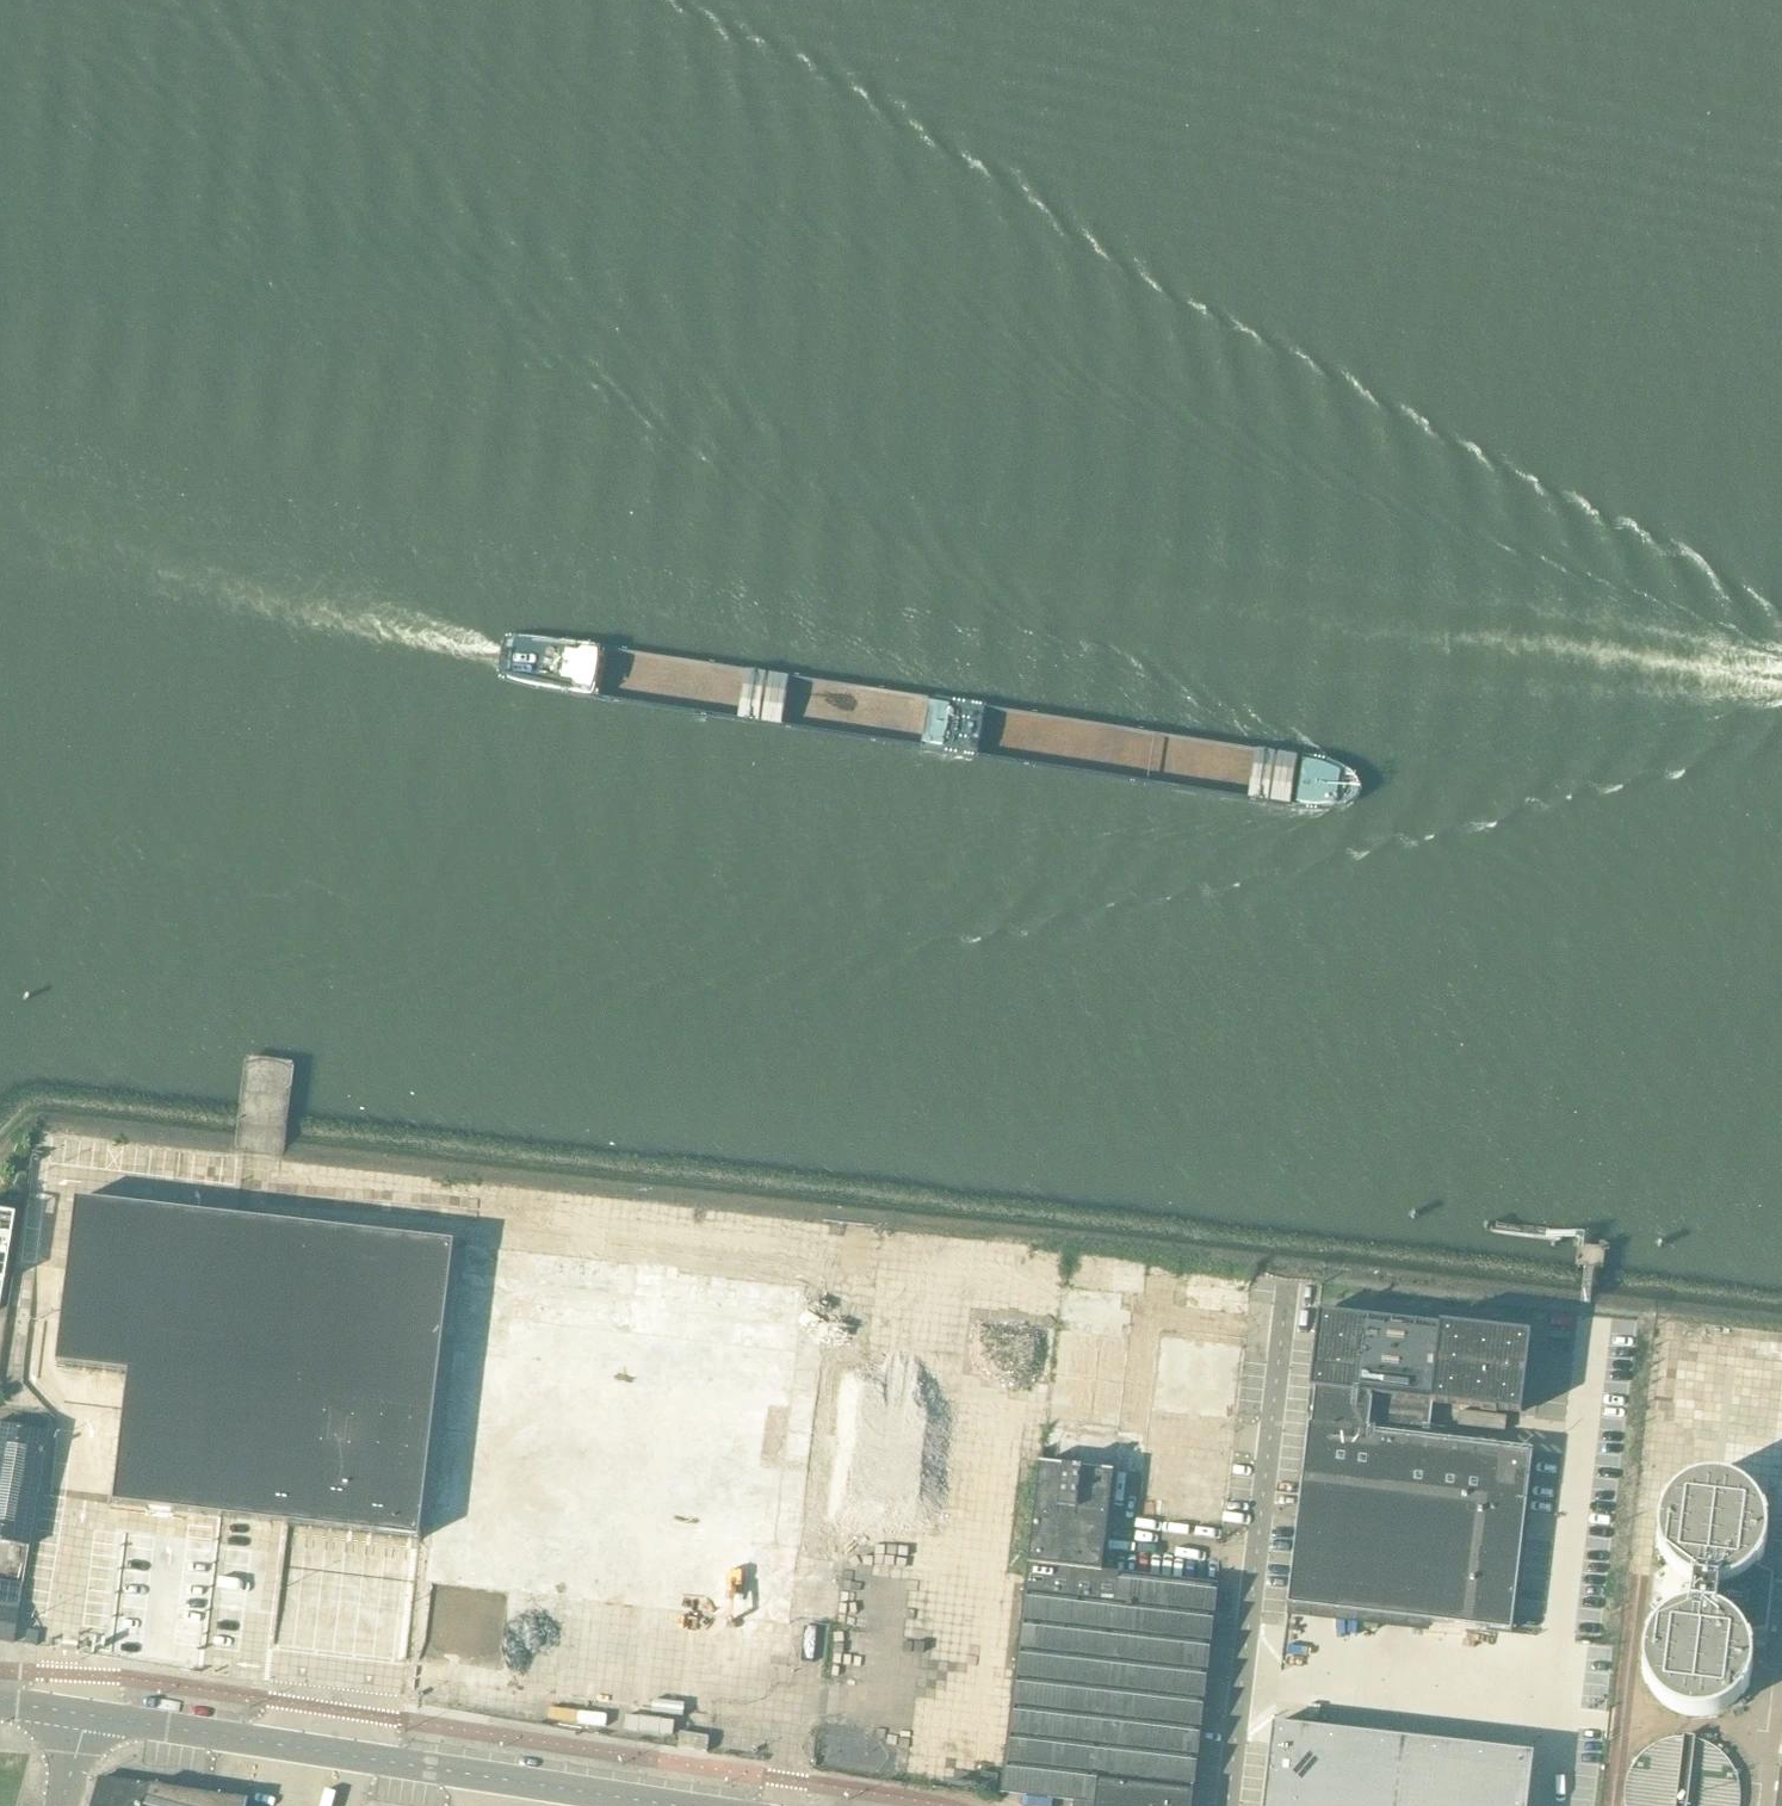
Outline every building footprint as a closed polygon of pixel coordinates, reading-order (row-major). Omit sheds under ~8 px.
[(114,1505),(429,1542),(442,1431),(451,1352),(464,1246),(77,1200),(57,1366),(129,1375),(114,1505)] [(0,1284),(11,1218),(0,1216),(0,1284)] [(1175,1277),(1149,1275),(1147,1303),(1173,1304),(1175,1277)] [(1604,1312),(1583,1562),(1633,1566),(1654,1316),(1604,1312)] [(1297,1519),(1287,1605),(1430,1622),(1511,1632),(1532,1451),(1439,1440),(1439,1437),(1425,1435),(1425,1432),(1427,1421),(1428,1411),(1429,1404),(1429,1401),(1437,1402),(1521,1412),(1523,1396),(1524,1388),(1529,1339),(1492,1335),(1492,1332),(1443,1327),(1442,1329),(1320,1315),(1317,1343),(1307,1423),(1308,1423),(1299,1507),(1297,1519)] [(1688,1367),(1683,1424),(1762,1431),(1758,1464),(1781,1466),(1781,1376),(1688,1367)] [(1668,1437),(1670,1409),(1655,1408),(1653,1436),(1668,1437)] [(27,1549),(45,1436),(0,1428),(0,1545),(27,1549)] [(1001,1793),(1074,1801),(1074,1805),(1191,1805),(1196,1765),(1202,1712),(1206,1679),(1212,1624),(1217,1587),(1101,1573),(1111,1486),(1112,1475),(1112,1473),(1041,1465),(1039,1464),(1037,1478),(1027,1564),(1001,1793)] [(207,1601),(262,1608),(270,1546),(113,1527),(97,1657),(198,1669),(207,1601)] [(1768,1633),(1774,1578),(1756,1570),(1753,1574),(1748,1578),(1744,1582),(1739,1585),(1734,1587),(1729,1589),(1723,1591),(1717,1591),(1712,1591),(1706,1591),(1700,1590),(1695,1588),(1690,1586),(1685,1583),(1680,1579),(1676,1575),(1672,1571),(1669,1566),(1654,1577),(1651,1606),(1665,1623),(1669,1620),(1673,1618),(1677,1616),(1682,1615),(1686,1613),(1691,1613),(1696,1613),(1701,1613),(1705,1613),(1710,1614),(1715,1616),(1719,1618),(1723,1620),(1727,1623),(1731,1626),(1735,1629),(1738,1633),(1740,1637),(1768,1633)] [(11,1645),(16,1612),(0,1609),(0,1643),(11,1645)] [(1263,1805),(1527,1805),(1533,1755),(1273,1725),(1263,1805)] [(709,1737),(680,1733),(677,1748),(707,1752),(709,1737)] [(1743,1753),(1685,1749),(1683,1746),(1660,1744),(1632,1761),(1628,1805),(1739,1805),(1743,1753)] [(997,1776),(981,1773),(978,1789),(994,1792),(997,1776)] [(100,1779),(92,1805),(247,1805),(248,1802),(100,1779)]
